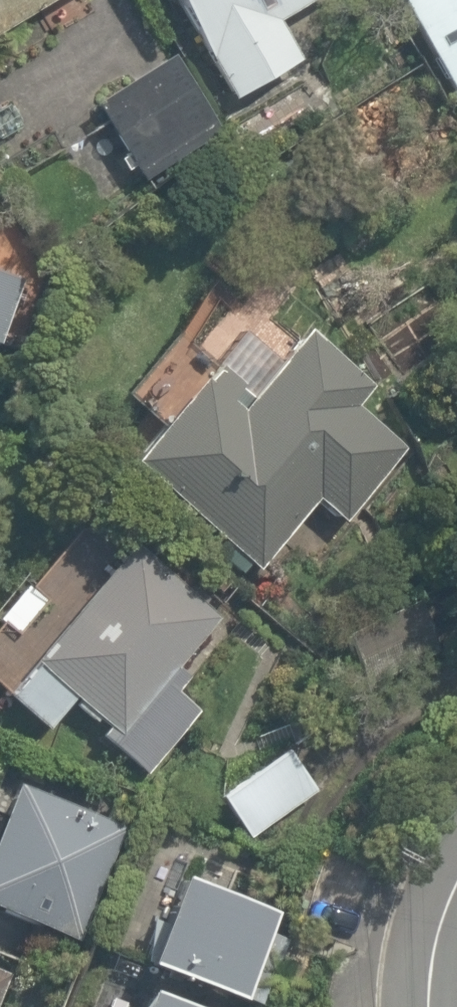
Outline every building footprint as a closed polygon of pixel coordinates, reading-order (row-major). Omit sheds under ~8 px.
[(222,100),(289,60),(265,19),(296,0),(163,0),(222,100)] [(456,115),(456,0),(377,0),(456,115)] [(206,138),(156,57),(83,101),(134,183),(206,138)] [(0,279),(0,330),(16,284),(0,279)] [(194,359),(110,448),(240,570),(308,498),(332,521),(399,450),(367,420),(386,399),(295,314),(225,388),(194,359)] [(101,534),(49,602),(10,572),(0,585),(0,708),(36,736),(56,710),(143,777),(195,708),(158,680),(207,615),(101,534)] [(307,787),(267,739),(198,798),(238,845),(307,787)] [(70,935),(113,825),(0,781),(0,908),(70,935)] [(240,904),(138,864),(104,952),(206,991),(240,904)] [(87,970),(70,1006),(171,1006),(87,970)]
